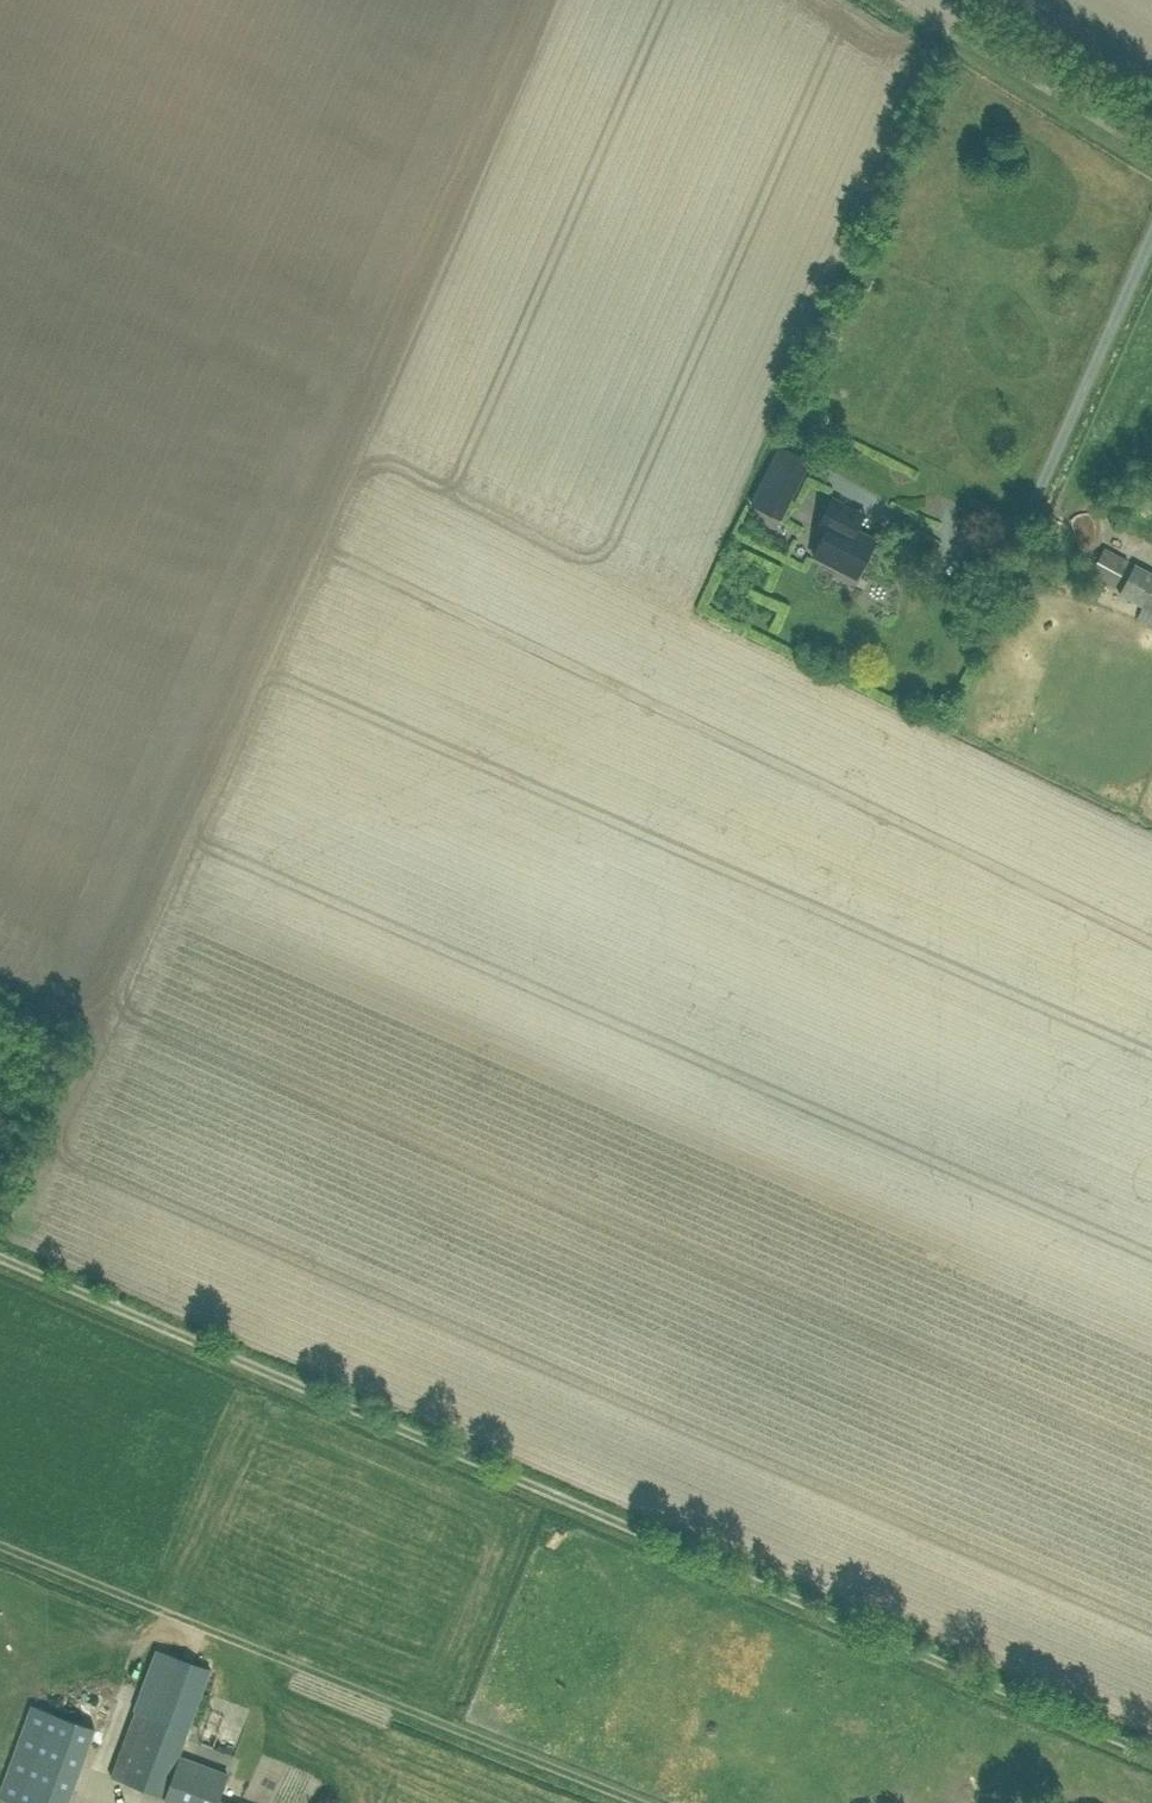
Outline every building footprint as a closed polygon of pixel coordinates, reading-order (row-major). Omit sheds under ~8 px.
[(811,460),(781,445),(751,505),(782,520),(811,460)] [(864,509),(833,493),(819,521),(825,524),(809,554),(853,577),(872,540),(853,530),(864,509)] [(1097,512),(1079,516),(1084,541),(1102,538),(1097,512)] [(1128,562),(1103,549),(1090,576),(1115,589),(1128,562)] [(1151,626),(1151,573),(1135,564),(1119,595),(1142,607),(1137,618),(1151,626)] [(157,1650),(112,1778),(165,1797),(164,1800),(172,1802),(218,1802),(228,1774),(179,1757),(210,1669),(157,1650)] [(51,1712),(17,1802),(67,1802),(95,1729),(51,1712)]
